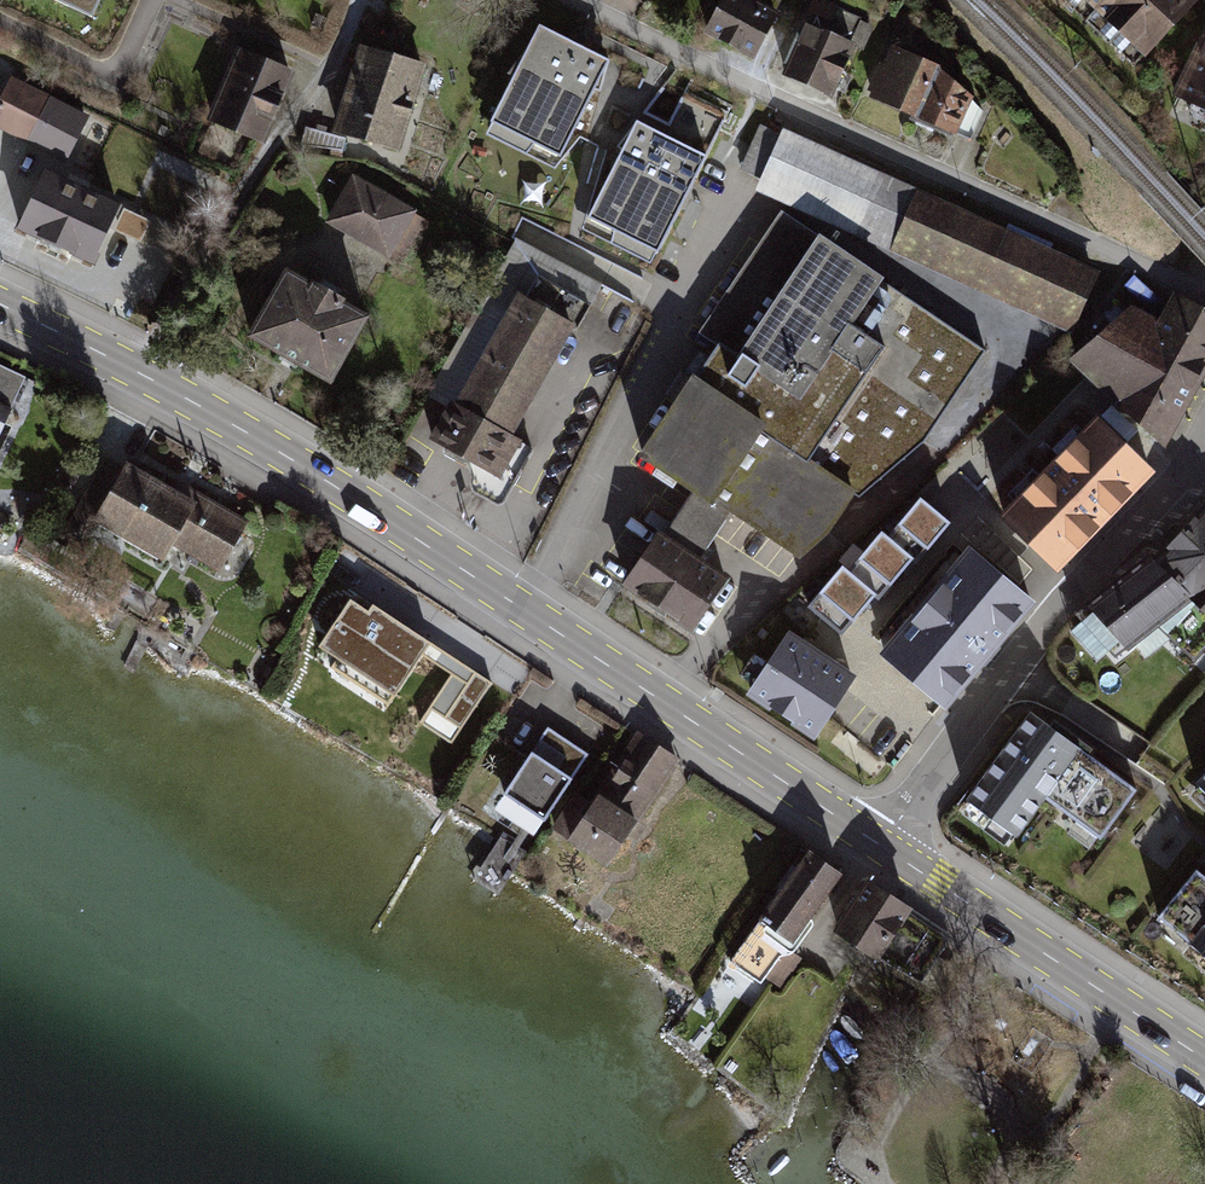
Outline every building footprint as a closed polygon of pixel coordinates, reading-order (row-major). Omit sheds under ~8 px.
[(94,22),(104,0),(45,0),(94,22)] [(708,39),(761,65),(785,16),(756,0),(727,0),(708,39)] [(787,80),(838,105),(861,49),(867,50),(875,28),(818,0),(814,0),(808,14),(814,17),(787,80)] [(1146,65),(1204,4),(1204,2),(1203,0),(1074,0),(1146,65)] [(612,66),(542,33),(499,128),(566,162),(612,66)] [(1173,104),(1204,119),(1204,35),(1173,104)] [(364,43),(339,127),(402,146),(428,62),(364,43)] [(893,47),(872,101),(963,142),(980,104),(947,68),(893,47)] [(233,48),(201,119),(265,149),(295,75),(233,48)] [(0,114),(0,125),(70,160),(89,114),(16,76),(0,114)] [(713,162),(642,128),(596,224),(666,258),(713,162)] [(1097,270),(786,128),(759,188),(1070,329),(1097,270)] [(421,216),(350,171),(319,220),(390,265),(421,216)] [(49,178),(23,230),(98,267),(124,215),(49,178)] [(658,525),(621,582),(692,627),(727,574),(699,555),(729,509),(801,554),(832,528),(852,489),(860,496),(927,441),(986,352),(879,279),(883,273),(780,207),(700,328),(718,342),(696,374),(689,370),(636,450),(692,490),(663,529),(658,525)] [(607,286),(640,296),(645,278),(612,268),(607,286)] [(450,411),(430,446),(445,452),(445,458),(468,471),(471,474),(473,478),(473,490),(476,495),(499,509),(506,506),(536,454),(517,439),(592,310),(537,275),(525,297),(494,280),(427,399),(450,411)] [(378,322),(292,279),(253,345),(338,393),(378,322)] [(1074,358),(1165,444),(1204,373),(1204,315),(1175,301),(1159,323),(1132,306),(1074,358)] [(11,430),(13,414),(29,378),(0,366),(0,452),(11,430)] [(1096,411),(999,512),(1058,569),(1155,468),(1096,411)] [(89,489),(66,529),(90,543),(98,528),(166,568),(177,549),(222,574),(250,524),(177,481),(172,490),(130,466),(111,501),(89,489)] [(840,563),(806,604),(840,633),(874,592),(879,595),(913,555),(916,557),(949,518),(920,494),(887,534),(880,528),(846,568),(840,563)] [(1079,616),(1112,656),(1192,591),(1204,604),(1204,507),(1202,505),(1159,551),(1079,616)] [(0,521),(0,540),(8,525),(0,521)] [(1035,598),(969,543),(878,650),(944,706),(1035,598)] [(368,613),(350,601),(321,646),(393,694),(428,642),(373,606),(368,613)] [(788,627),(745,691),(813,736),(856,672),(788,627)] [(432,640),(424,652),(454,670),(422,719),(456,740),(495,680),(432,640)] [(867,748),(895,737),(883,705),(855,716),(867,748)] [(1102,840),(1139,785),(1031,708),(954,808),(1012,847),(1046,798),(1102,840)] [(588,754),(545,726),(537,737),(560,753),(553,764),(529,749),(501,790),(542,819),(588,754)] [(637,730),(564,838),(607,862),(680,759),(637,730)] [(1204,789),(1204,769),(1195,779),(1204,789)] [(524,851),(503,838),(477,877),(497,893),(524,851)] [(808,846),(755,917),(759,920),(726,961),(759,982),(843,873),(808,846)] [(1160,915),(1204,952),(1204,875),(1196,868),(1160,915)] [(867,875),(833,929),(876,959),(878,955),(904,919),(911,908),(867,875)] [(945,944),(904,919),(878,955),(922,983),(945,944)]
